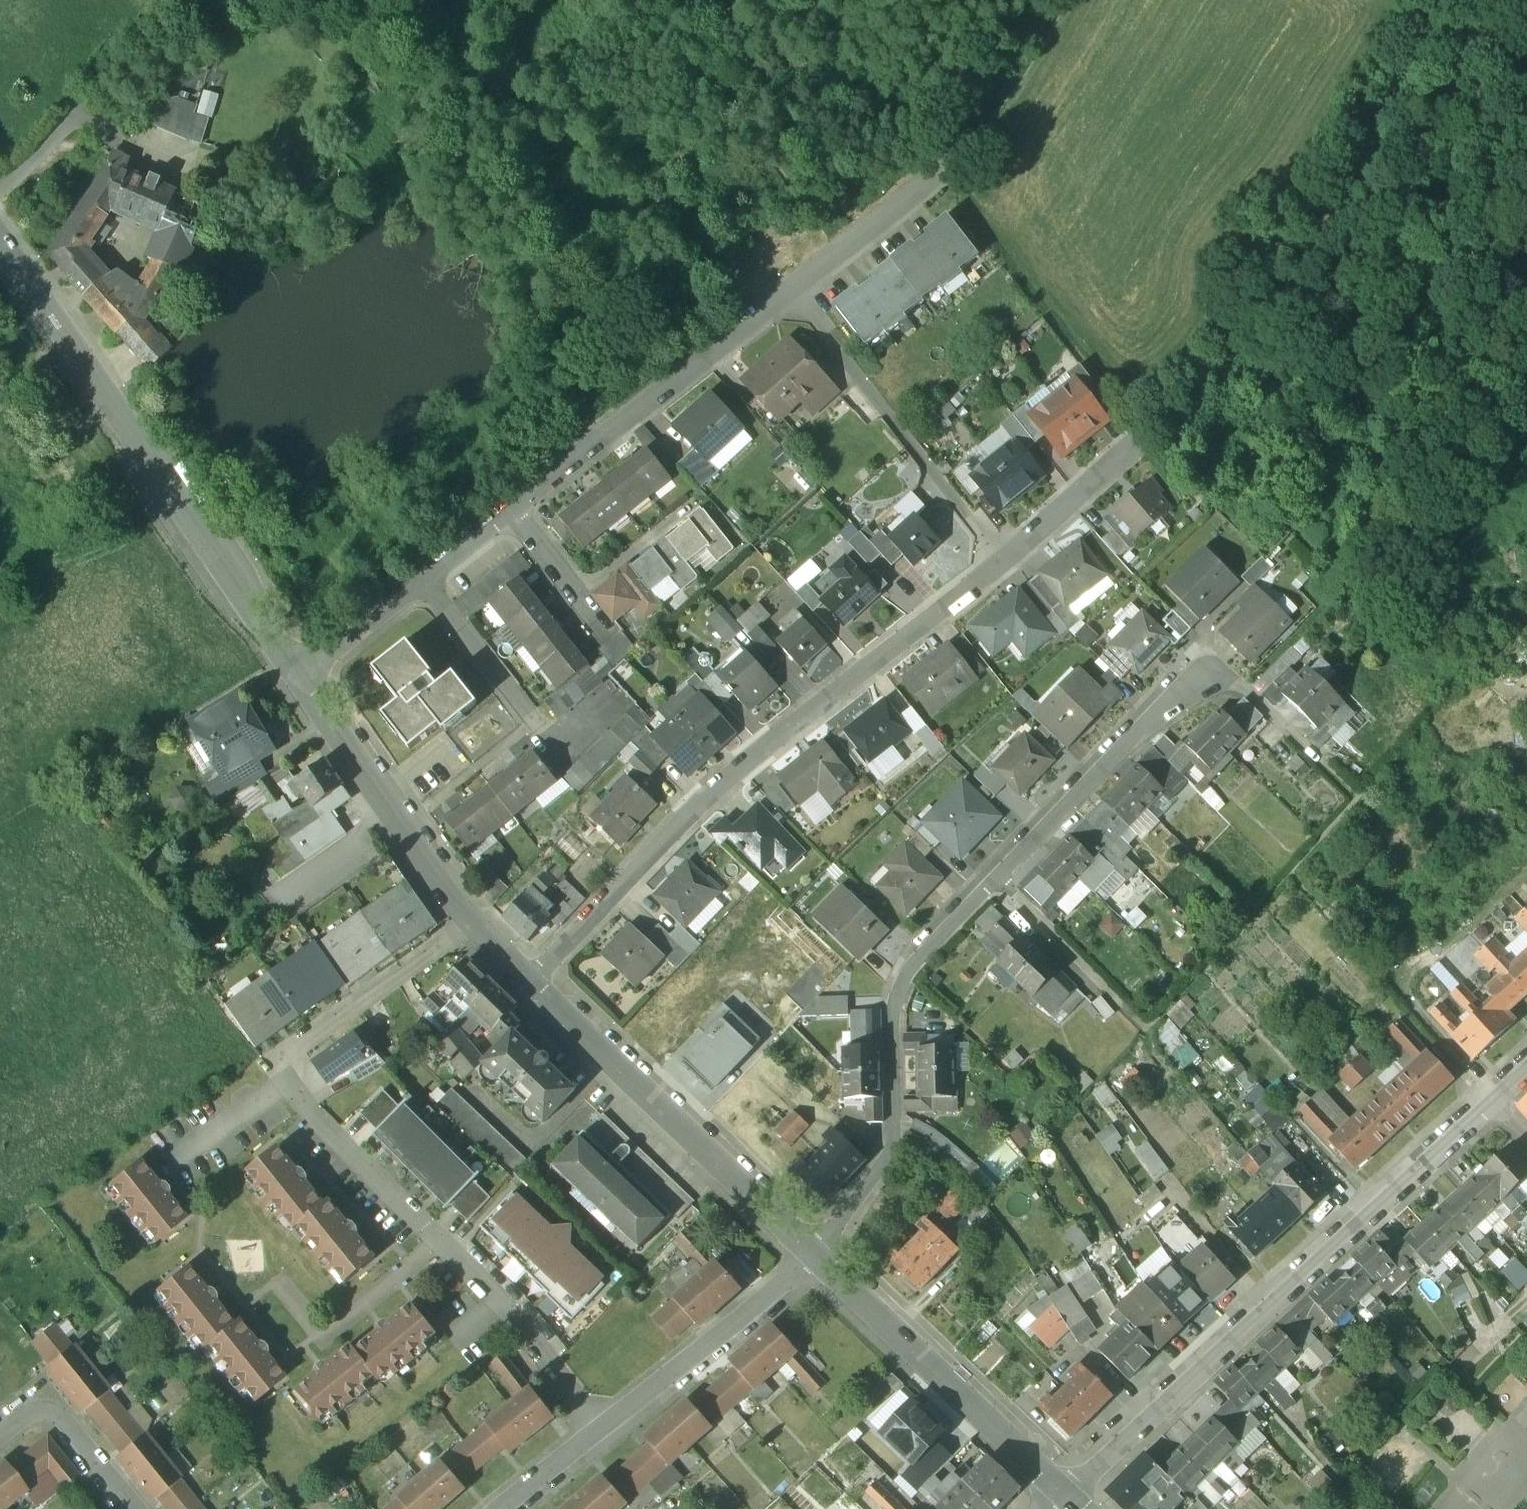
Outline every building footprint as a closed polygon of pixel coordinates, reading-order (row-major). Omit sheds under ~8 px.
[(196,115),(164,102),(153,126),(188,140),(196,115)] [(208,119),(196,115),(188,140),(200,144),(208,119)] [(110,157),(107,167),(93,187),(112,199),(108,205),(118,211),(124,195),(124,194),(114,190),(122,171),(124,173),(128,164),(110,157)] [(122,171),(114,190),(124,194),(131,176),(124,173),(122,171)] [(149,183),(131,176),(124,194),(124,195),(118,211),(162,229),(177,195),(159,187),(162,181),(152,177),(151,180),(149,183)] [(112,199),(93,187),(84,200),(103,212),(108,205),(112,199)] [(162,229),(149,259),(158,262),(182,272),(187,260),(198,264),(213,243),(197,236),(208,208),(177,195),(162,229)] [(84,200),(47,254),(75,285),(95,268),(94,267),(101,260),(91,250),(94,244),(86,238),(103,212),(84,200)] [(929,239),(918,248),(915,245),(893,262),(893,264),(922,301),(940,286),(943,290),(964,273),(961,270),(980,255),(950,217),(927,235),(929,239)] [(158,262),(130,305),(137,316),(142,321),(165,282),(175,287),(182,272),(158,262)] [(873,285),(862,293),(859,290),(836,308),(866,346),(885,332),(887,335),(908,319),(905,316),(923,302),(922,301),(893,264),(871,281),(873,285)] [(95,268),(75,285),(85,297),(105,278),(95,268)] [(105,278),(85,297),(118,333),(137,316),(130,305),(105,278)] [(137,316),(118,333),(151,370),(170,352),(142,321),(137,316)] [(785,344),(745,382),(758,397),(780,419),(792,408),(789,404),(797,396),(803,402),(825,381),(795,349),(792,352),(785,344)] [(1103,393),(1081,365),(1067,375),(1074,383),(1076,382),(1091,402),(1103,393)] [(825,381),(803,402),(813,413),(836,392),(825,381)] [(1091,402),(1076,382),(1074,383),(1053,399),(1084,438),(1106,420),(1091,402)] [(742,429),(711,395),(676,428),(696,449),(706,461),(707,460),(742,429)] [(780,419),(758,397),(747,408),(768,431),(780,419)] [(1033,415),(1031,417),(1046,436),(1062,455),(1084,438),(1053,399),(1033,415)] [(1046,436),(1031,417),(1033,415),(1027,407),(1014,417),(1035,445),(1046,436)] [(1035,445),(1014,417),(1001,427),(1013,442),(1015,441),(1025,453),(1035,445)] [(1013,442),(992,459),(1021,495),(1043,477),(1025,453),(1015,441),(1013,442)] [(706,461),(696,449),(677,466),(700,490),(719,473),(707,460),(706,461)] [(668,476),(646,450),(625,467),(646,494),(668,476)] [(972,475),(971,476),(981,489),(999,512),(1021,495),(992,459),(972,475)] [(965,466),(954,475),(971,497),(981,489),(971,476),(972,475),(965,466)] [(625,467),(604,485),(625,511),(646,494),(625,467)] [(1151,479),(1114,511),(1115,512),(1137,538),(1169,511),(1157,497),(1163,492),(1151,479)] [(604,485),(582,502),(603,529),(625,511),(604,485)] [(926,508),(912,492),(894,508),(900,515),(908,524),(916,517),(926,508)] [(603,529),(582,502),(560,520),(582,546),(603,529)] [(703,512),(667,540),(686,565),(706,549),(717,562),(733,549),(703,512)] [(1137,538),(1115,512),(1104,521),(1113,531),(1128,548),(1131,545),(1130,544),(1137,538)] [(900,515),(882,532),(890,541),(908,524),(900,515)] [(908,524),(890,541),(904,556),(913,566),(939,542),(916,517),(908,524)] [(1128,548),(1113,531),(1103,540),(1118,557),(1128,548)] [(882,532),(871,543),(882,555),(893,567),(904,556),(890,541),(882,532)] [(871,543),(862,533),(849,544),(869,566),(882,555),(871,543)] [(667,540),(632,569),(650,593),(670,577),(681,591),(697,578),(686,565),(667,540)] [(1079,542),(1039,574),(1061,602),(1065,607),(1067,605),(1105,575),(1079,542)] [(1208,552),(1168,591),(1181,603),(1199,621),(1238,583),(1208,552)] [(521,579),(533,569),(519,553),(456,603),(469,619),(494,600),(521,579)] [(845,557),(830,570),(842,583),(857,570),(845,557)] [(1262,560),(1246,578),(1255,586),(1271,569),(1262,560)] [(632,569),(595,598),(613,621),(633,605),(645,620),(661,607),(650,593),(632,569)] [(830,570),(811,589),(822,601),(842,583),(830,570)] [(822,601),(822,602),(844,626),(879,594),(867,580),(857,570),(842,583),(822,601)] [(876,571),(867,580),(879,594),(888,585),(876,571)] [(1061,602),(1039,574),(1029,582),(1051,610),(1061,602)] [(521,579),(494,600),(511,622),(538,601),(521,579)] [(1029,582),(1019,590),(1041,618),(1051,610),(1029,582)] [(811,589),(807,584),(796,594),(812,611),(822,602),(822,601),(811,589)] [(1255,586),(1236,604),(1244,613),(1257,600),(1258,601),(1264,595),(1255,586)] [(1019,590),(972,627),(993,654),(1018,634),(1031,650),(1053,633),(1041,618),(1019,590)] [(1244,613),(1222,635),(1247,660),(1288,620),(1264,595),(1258,601),(1257,600),(1244,613)] [(538,601),(511,622),(528,643),(555,622),(538,601)] [(1061,602),(1051,610),(1069,631),(1080,621),(1067,605),(1065,607),(1061,602)] [(1181,603),(1171,612),(1190,630),(1199,621),(1181,603)] [(741,629),(723,610),(711,620),(729,639),(741,629)] [(825,643),(795,611),(779,625),(787,634),(777,643),(799,667),(825,643)] [(1190,630),(1171,612),(1162,622),(1180,639),(1190,630)] [(1141,615),(1109,648),(1130,669),(1135,673),(1167,640),(1141,615)] [(555,622),(528,643),(545,665),(572,644),(555,622)] [(775,646),(758,628),(748,637),(765,656),(775,646)] [(601,651),(615,668),(637,650),(623,633),(601,651)] [(961,636),(948,647),(963,665),(976,655),(961,636)] [(440,685),(406,643),(372,670),(398,702),(382,715),(409,750),(440,726),(444,731),(477,704),(453,674),(440,685)] [(572,644),(545,665),(563,688),(590,666),(572,644)] [(948,647),(905,681),(930,713),(973,679),(963,665),(948,647)] [(743,648),(714,675),(734,697),(748,712),(750,710),(748,708),(774,685),(775,687),(777,685),(743,648)] [(1130,669),(1109,648),(1098,659),(1120,680),(1130,669)] [(701,660),(693,653),(683,662),(704,685),(714,675),(708,669),(711,667),(711,660),(709,658),(703,658),(701,660)] [(604,683),(590,666),(546,703),(560,720),(604,683)] [(1288,691),(1283,696),(1283,697),(1301,714),(1326,688),(1308,670),(1288,691)] [(734,697),(714,675),(704,685),(724,707),(734,697)] [(1044,710),(1060,726),(1071,737),(1092,715),(1094,716),(1107,703),(1078,675),(1044,710)] [(1278,681),(1263,697),(1274,707),(1283,697),(1283,696),(1288,691),(1278,681)] [(724,707),(704,685),(694,693),(700,699),(701,698),(715,714),(724,707)] [(1326,688),(1301,714),(1318,730),(1319,731),(1325,726),(1344,705),(1326,688)] [(241,697),(192,725),(218,767),(224,777),(254,759),(254,760),(272,749),(241,697)] [(734,697),(724,707),(738,721),(748,712),(734,697)] [(715,714),(701,698),(700,699),(677,719),(710,755),(733,734),(715,714)] [(910,732),(884,700),(844,732),(870,764),(910,732)] [(1245,701),(1228,719),(1247,737),(1263,720),(1245,701)] [(563,780),(579,796),(651,724),(635,707),(563,780)] [(1060,726),(1044,710),(1040,707),(1030,717),(1050,736),(1060,726)] [(1228,719),(1221,712),(1204,731),(1229,756),(1247,737),(1228,719)] [(710,755),(677,719),(656,739),(654,740),(669,757),(687,776),(710,755)] [(218,767),(192,725),(179,733),(204,775),(218,767)] [(940,746),(925,726),(914,734),(929,754),(940,746)] [(1319,731),(1318,730),(1309,740),(1319,750),(1334,734),(1325,726),(1319,731)] [(656,739),(647,729),(632,745),(639,752),(640,751),(657,768),(669,757),(654,740),(656,739)] [(1229,756),(1204,731),(1186,749),(1196,758),(1212,774),(1229,756)] [(1049,762),(1023,736),(991,770),(1018,795),(1049,762)] [(1180,754),(1164,738),(1153,748),(1155,750),(1170,765),(1180,754)] [(855,784),(823,743),(779,778),(799,803),(812,793),(812,792),(820,786),(833,802),(855,784)] [(1180,754),(1170,765),(1180,775),(1196,758),(1186,749),(1180,754)] [(1155,750),(1138,767),(1164,792),(1161,795),(1170,803),(1189,784),(1180,775),(1170,765),(1155,750)] [(531,751),(510,769),(531,796),(553,778),(531,751)] [(639,752),(629,763),(647,780),(658,769),(657,768),(640,751),(639,752)] [(1331,753),(1327,762),(1347,771),(1351,762),(1331,753)] [(254,759),(224,777),(234,794),(235,795),(238,794),(255,785),(266,779),(254,760),(254,759)] [(325,761),(296,781),(305,795),(309,802),(314,808),(315,807),(322,817),(331,811),(350,798),(325,761)] [(204,775),(203,776),(209,786),(224,777),(218,767),(204,775)] [(1138,767),(1121,785),(1147,810),(1161,795),(1164,792),(1138,767)] [(1002,787),(982,768),(972,778),(992,797),(1002,787)] [(510,769),(489,786),(510,813),(531,796),(510,769)] [(624,770),(608,786),(613,792),(629,775),(624,770)] [(224,777),(209,786),(219,803),(234,794),(224,777)] [(266,779),(255,785),(269,805),(283,797),(269,778),(266,779)] [(656,806),(627,778),(614,791),(620,796),(608,809),(605,807),(592,820),(619,847),(639,826),(637,825),(656,806)] [(305,795),(296,781),(289,785),(299,799),(305,795)] [(961,783),(923,821),(928,826),(926,828),(939,841),(957,858),(972,844),(968,840),(993,814),(961,783)] [(253,816),(269,805),(255,785),(238,794),(253,816)] [(795,807),(778,785),(764,796),(777,809),(784,816),(795,807)] [(1147,810),(1121,785),(1104,803),(1105,804),(1119,818),(1130,828),(1147,810)] [(510,813),(489,786),(468,803),(489,830),(510,813)] [(179,811),(189,805),(179,789),(169,795),(179,811)] [(258,847),(279,877),(345,832),(331,811),(322,817),(315,807),(314,808),(309,802),(294,811),(292,810),(283,797),(269,805),(253,816),(246,821),(262,845),(258,847)] [(489,830),(468,803),(445,822),(466,849),(489,830)] [(1105,804),(1088,821),(1103,835),(1119,818),(1105,804)] [(777,809),(768,818),(758,806),(735,828),(728,836),(729,837),(738,847),(737,848),(740,852),(742,850),(763,870),(776,857),(785,867),(801,851),(779,828),(788,820),(784,816),(777,809)] [(1119,818),(1103,835),(1113,845),(1130,828),(1119,818)] [(726,819),(710,836),(720,846),(729,837),(728,836),(735,828),(726,819)] [(939,841),(926,828),(928,826),(923,821),(914,831),(915,833),(931,849),(932,849),(939,841)] [(1088,821),(1072,839),(1086,852),(1103,835),(1088,821)] [(931,849),(915,833),(904,844),(921,860),(931,849)] [(1103,835),(1086,852),(1096,862),(1102,856),(1113,845),(1103,835)] [(1070,837),(1053,855),(1079,881),(1096,862),(1086,852),(1072,839),(1070,837)] [(921,860),(904,844),(889,859),(897,866),(877,888),(904,914),(939,877),(921,860)] [(1113,845),(1102,856),(1116,869),(1128,881),(1139,870),(1113,845)] [(1079,881),(1053,855),(1035,873),(1052,889),(1062,899),(1079,881)] [(1116,869),(1102,856),(1096,862),(1079,881),(1091,892),(1093,894),(1116,869)] [(687,864),(656,897),(685,925),(716,892),(687,864)] [(1128,883),(1141,896),(1153,884),(1140,871),(1128,883)] [(545,872),(531,887),(541,897),(555,882),(545,872)] [(507,890),(491,873),(481,884),(497,900),(507,890)] [(1052,889),(1035,873),(1025,883),(1042,899),(1052,889)] [(585,900),(565,880),(559,886),(576,903),(580,907),(585,900)] [(1091,892),(1079,881),(1062,899),(1056,905),(1068,917),(1091,892)] [(531,887),(503,916),(529,941),(550,920),(551,919),(550,917),(547,914),(553,908),(541,897),(531,887)] [(1042,899),(1034,907),(1044,917),(1056,905),(1062,899),(1052,889),(1042,899)] [(404,898),(398,890),(379,904),(380,905),(365,916),(364,914),(362,915),(391,956),(410,943),(409,942),(425,931),(426,932),(427,931),(417,917),(404,898)] [(414,891),(404,898),(417,917),(427,910),(414,891)] [(833,903),(817,919),(856,958),(883,931),(848,896),(837,907),(833,903)] [(564,903),(550,917),(551,919),(550,920),(559,928),(566,921),(574,912),(564,903)] [(1525,910),(1515,919),(1526,932),(1526,912),(1525,910)] [(391,956),(362,915),(361,916),(362,918),(347,928),(346,926),(327,940),(333,949),(346,969),(356,981),(357,980),(356,979),(372,968),(373,969),(391,956)] [(1020,937),(1002,920),(990,933),(1008,950),(1020,937)] [(646,939),(630,924),(601,955),(635,988),(664,958),(665,957),(646,939)] [(671,937),(659,925),(646,939),(665,957),(664,958),(677,970),(691,956),(671,937)] [(700,946),(680,927),(671,937),(691,956),(700,946)] [(1040,953),(1022,936),(1020,937),(1008,950),(997,962),(1014,979),(1040,953)] [(1509,955),(1493,938),(1484,947),(1499,964),(1503,960),(1509,955)] [(1499,964),(1484,947),(1473,956),(1489,973),(1494,968),(1499,964)] [(346,969),(333,949),(324,956),(336,973),(337,975),(346,969)] [(1506,971),(1526,994),(1526,951),(1510,967),(1506,971)] [(306,952),(288,964),(290,966),(272,978),(300,1018),(318,1006),(316,1004),(333,993),(334,995),(335,994),(312,960),(306,952)] [(324,956),(322,953),(312,960),(325,980),(336,973),(324,956)] [(1058,970),(1040,953),(1014,979),(1033,997),(1045,984),(1057,972),(1058,970)] [(468,959),(445,983),(457,995),(470,1008),(493,984),(468,959)] [(1510,967),(1503,960),(1499,964),(1506,971),(1510,967)] [(1506,971),(1499,964),(1494,968),(1501,975),(1506,971)] [(1506,971),(1501,975),(1484,991),(1492,1000),(1476,1014),(1472,1018),(1494,1042),(1516,1022),(1508,1013),(1526,996),(1526,994),(1506,971)] [(1075,989),(1057,972),(1045,984),(1063,1002),(1075,989)] [(272,978),(255,990),(254,988),(235,1002),(241,1010),(255,1029),(265,1043),(264,1041),(280,1030),(282,1031),(300,1018),(272,978)] [(457,995),(445,983),(435,994),(446,1005),(457,995)] [(470,1008),(461,1017),(469,1023),(477,1014),(483,1020),(489,1026),(494,1030),(505,1041),(513,1031),(521,1024),(510,1014),(517,1007),(493,984),(470,1008)] [(1476,1002),(1460,985),(1450,994),(1466,1011),(1470,1008),(1476,1002)] [(1075,989),(1063,1002),(1061,1003),(1069,1011),(1083,997),(1075,989)] [(446,1005),(435,994),(424,1005),(436,1017),(446,1005)] [(1098,997),(1090,1003),(1104,1020),(1111,1014),(1098,997)] [(848,998),(816,999),(798,1017),(848,1016),(848,998)] [(1180,1001),(1167,1016),(1175,1024),(1189,1009),(1180,1001)] [(708,1038),(732,1012),(724,1003),(699,1030),(708,1038)] [(1454,1022),(1439,1005),(1429,1014),(1445,1031),(1449,1027),(1454,1022)] [(1476,1014),(1470,1008),(1466,1011),(1472,1018),(1476,1014)] [(241,1010),(232,1016),(245,1036),(255,1029),(241,1010)] [(878,1011),(864,1012),(864,1033),(865,1048),(878,1047),(878,1011)] [(454,1012),(444,1022),(450,1029),(453,1025),(460,1018),(454,1012)] [(682,1065),(711,1092),(761,1039),(732,1012),(708,1038),(682,1065)] [(864,1012),(851,1012),(852,1033),(864,1033),(864,1012)] [(483,1020),(477,1014),(469,1023),(461,1017),(460,1018),(453,1025),(465,1039),(480,1023),(483,1020)] [(1455,1034),(1451,1038),(1473,1061),(1494,1042),(1472,1018),(1455,1034)] [(489,1026),(483,1020),(480,1023),(486,1030),(489,1026)] [(955,1026),(935,1022),(932,1035),(953,1039),(955,1026)] [(1427,1054),(1398,1022),(1388,1032),(1417,1064),(1427,1054)] [(465,1039),(453,1025),(450,1029),(432,1039),(465,1078),(483,1063),(485,1062),(465,1039)] [(1455,1034),(1449,1027),(1445,1031),(1451,1038),(1455,1034)] [(540,1057),(513,1031),(505,1041),(485,1062),(483,1063),(515,1094),(548,1057),(546,1055),(542,1055),(540,1057)] [(379,1056),(357,1033),(313,1063),(330,1085),(351,1073),(379,1056)] [(864,1033),(852,1033),(852,1049),(865,1048),(864,1033)] [(925,1047),(925,1034),(902,1035),(903,1049),(917,1048),(917,1047),(925,1047)] [(925,1047),(917,1047),(917,1048),(918,1073),(955,1072),(954,1046),(925,1047)] [(852,1049),(844,1049),(845,1075),(880,1073),(878,1047),(865,1048),(852,1049)] [(1417,1064),(1405,1075),(1429,1101),(1453,1080),(1428,1053),(1417,1064)] [(387,1065),(379,1056),(351,1073),(357,1083),(387,1065)] [(550,1060),(548,1057),(515,1094),(545,1122),(576,1089),(549,1065),(550,1062),(550,1060)] [(1360,1057),(1339,1076),(1353,1091),(1374,1072),(1360,1057)] [(1133,1071),(1124,1060),(1109,1073),(1119,1084),(1133,1071)] [(1119,1084),(1118,1084),(1127,1095),(1143,1081),(1133,1071),(1119,1084)] [(955,1072),(918,1073),(918,1098),(932,1097),(956,1097),(955,1072)] [(880,1073),(845,1075),(847,1100),(866,1099),(881,1098),(880,1073)] [(1405,1075),(1352,1123),(1377,1149),(1429,1101),(1405,1075)] [(527,1159),(451,1088),(436,1104),(511,1176),(527,1159)] [(383,1089),(359,1113),(377,1131),(401,1107),(400,1107),(383,1089)] [(1280,1090),(1271,1098),(1285,1113),(1294,1105),(1280,1090)] [(932,1097),(918,1098),(906,1098),(906,1112),(925,1111),(925,1106),(932,1106),(932,1097)] [(956,1097),(932,1097),(932,1106),(925,1106),(925,1111),(956,1110),(956,1097)] [(881,1098),(866,1099),(866,1123),(878,1122),(881,1122),(881,1098)] [(1516,1108),(1526,1120),(1526,1098),(1516,1108)] [(1340,1134),(1311,1102),(1301,1111),(1330,1143),(1340,1134)] [(401,1107),(377,1131),(374,1135),(375,1136),(378,1134),(394,1151),(421,1124),(416,1120),(404,1108),(406,1105),(404,1104),(400,1107),(401,1107)] [(429,1107),(416,1120),(421,1124),(434,1111),(429,1107)] [(808,1125),(794,1111),(785,1121),(799,1135),(808,1125)] [(601,1115),(586,1131),(595,1141),(611,1124),(601,1115)] [(799,1135),(785,1121),(775,1131),(789,1145),(799,1135)] [(866,1123),(864,1123),(865,1142),(878,1141),(878,1122),(866,1123)] [(1021,1145),(1036,1137),(1027,1122),(1012,1131),(1021,1145)] [(1377,1149),(1352,1123),(1340,1134),(1330,1143),(1329,1144),(1354,1170),(1377,1149)] [(421,1124),(394,1151),(412,1169),(439,1142),(421,1124)] [(611,1124),(595,1141),(603,1148),(619,1132),(611,1124)] [(1111,1154),(1126,1145),(1113,1124),(1098,1133),(1111,1154)] [(836,1135),(830,1128),(822,1136),(829,1143),(817,1155),(846,1181),(865,1161),(837,1134),(836,1135)] [(595,1141),(586,1131),(584,1133),(583,1132),(567,1150),(568,1151),(551,1169),(593,1210),(599,1204),(594,1210),(637,1251),(654,1233),(655,1234),(671,1216),(670,1216),(672,1214),(669,1211),(661,1203),(653,1196),(645,1188),(637,1181),(629,1173),(620,1165),(636,1148),(627,1140),(612,1157),(603,1148),(595,1141)] [(619,1132),(603,1148),(612,1157),(627,1140),(619,1132)] [(1271,1161),(1261,1170),(1273,1185),(1296,1163),(1284,1149),(1282,1151),(1271,1138),(1260,1147),(1271,1161)] [(1137,1150),(1160,1178),(1172,1169),(1149,1140),(1137,1150)] [(439,1142),(412,1169),(431,1188),(457,1161),(439,1142)] [(1494,1161),(1519,1187),(1526,1180),(1526,1159),(1513,1144),(1494,1161)] [(278,1147),(248,1171),(258,1184),(254,1188),(280,1220),(284,1217),(295,1229),(299,1226),(325,1205),(305,1181),(307,1180),(307,1176),(303,1171),(299,1170),(297,1172),(278,1147)] [(471,1147),(457,1161),(462,1166),(476,1152),(471,1147)] [(1260,1147),(1249,1156),(1261,1170),(1271,1161),(1260,1147)] [(636,1148),(620,1165),(629,1173),(645,1157),(636,1148)] [(817,1155),(807,1166),(800,1159),(792,1168),(799,1174),(798,1175),(826,1202),(846,1181),(817,1155)] [(1261,1170),(1249,1156),(1239,1165),(1251,1179),(1261,1170)] [(645,1157),(629,1173),(637,1181),(652,1164),(645,1157)] [(139,1161),(109,1185),(119,1198),(115,1202),(141,1234),(145,1231),(156,1243),(186,1219),(167,1194),(168,1193),(168,1189),(164,1185),(161,1184),(159,1185),(139,1161)] [(457,1161),(431,1188),(447,1204),(446,1206),(448,1208),(451,1205),(450,1205),(474,1181),(475,1181),(478,1178),(476,1176),(474,1178),(462,1166),(457,1161)] [(1494,1161),(1477,1177),(1501,1203),(1510,1195),(1519,1187),(1494,1161)] [(1296,1163),(1273,1185),(1278,1190),(1301,1216),(1302,1218),(1327,1196),(1296,1163)] [(652,1164),(637,1181),(645,1188),(660,1172),(652,1164)] [(660,1172),(645,1188),(653,1196),(668,1180),(660,1172)] [(1477,1177),(1459,1193),(1483,1219),(1493,1211),(1501,1203),(1477,1177)] [(668,1180),(653,1196),(661,1203),(676,1187),(668,1180)] [(474,1181),(450,1205),(451,1205),(468,1222),(491,1198),(475,1181),(474,1181)] [(676,1187),(661,1203),(669,1211),(684,1195),(676,1187)] [(969,1202),(955,1188),(945,1199),(959,1212),(969,1202)] [(1278,1190),(1253,1212),(1277,1238),(1301,1216),(1278,1190)] [(513,1193),(479,1228),(504,1251),(538,1220),(539,1219),(513,1193)] [(1483,1219),(1459,1193),(1441,1209),(1466,1235),(1474,1228),(1483,1219)] [(684,1195),(669,1211),(672,1214),(677,1219),(693,1203),(684,1195)] [(1510,1195),(1501,1203),(1509,1211),(1517,1203),(1510,1195)] [(959,1212),(945,1199),(935,1209),(949,1222),(959,1212)] [(348,1225),(329,1201),(325,1205),(299,1226),(309,1238),(305,1242),(331,1275),(336,1271),(346,1284),(376,1259),(357,1235),(359,1234),(358,1230),(354,1225),(350,1223),(348,1225)] [(1501,1203),(1493,1211),(1500,1219),(1509,1211),(1501,1203)] [(1517,1203),(1509,1211),(1519,1222),(1526,1215),(1526,1214),(1517,1203)] [(1466,1235),(1441,1209),(1424,1225),(1448,1251),(1457,1243),(1466,1235)] [(1509,1211),(1500,1219),(1510,1230),(1519,1222),(1509,1211)] [(1253,1212),(1240,1224),(1234,1218),(1226,1226),(1231,1232),(1230,1233),(1255,1259),(1277,1238),(1253,1212)] [(1162,1232),(1183,1253),(1199,1236),(1178,1216),(1162,1232)] [(958,1250),(931,1224),(925,1219),(917,1227),(923,1233),(912,1244),(939,1270),(958,1250)] [(538,1220),(504,1251),(503,1253),(545,1294),(579,1259),(564,1245),(568,1242),(568,1229),(556,1229),(553,1234),(538,1220)] [(1448,1251),(1424,1225),(1405,1242),(1413,1251),(1429,1268),(1438,1260),(1448,1251)] [(1075,1227),(1064,1235),(1078,1257),(1090,1249),(1075,1227)] [(1474,1228),(1466,1235),(1473,1243),(1481,1236),(1474,1228)] [(716,1262),(687,1230),(677,1239),(706,1271),(716,1262)] [(1396,1250),(1380,1233),(1371,1241),(1387,1259),(1396,1250)] [(1466,1235),(1457,1243),(1475,1262),(1484,1254),(1478,1249),(1473,1243),(1466,1235)] [(1387,1259),(1371,1241),(1352,1258),(1360,1266),(1376,1284),(1395,1267),(1387,1259)] [(1496,1251),(1486,1241),(1478,1249),(1484,1254),(1488,1259),(1496,1251)] [(1396,1250),(1387,1259),(1395,1267),(1413,1251),(1405,1242),(1396,1250)] [(939,1270),(912,1244),(901,1256),(895,1250),(886,1259),(892,1265),(919,1291),(939,1270)] [(1205,1247),(1180,1270),(1209,1302),(1234,1280),(1205,1247)] [(1500,1248),(1491,1257),(1502,1268),(1511,1259),(1500,1248)] [(579,1259),(545,1294),(544,1296),(571,1321),(604,1286),(580,1263),(581,1262),(579,1259)] [(1438,1260),(1429,1268),(1436,1276),(1446,1267),(1438,1260)] [(706,1271),(696,1280),(720,1308),(741,1289),(717,1262),(716,1262),(706,1271)] [(1148,1291),(1182,1327),(1209,1302),(1180,1270),(1176,1266),(1148,1291)] [(1360,1266),(1335,1288),(1352,1307),(1376,1284),(1360,1266)] [(1505,1274),(1520,1290),(1526,1283),(1526,1282),(1513,1266),(1505,1274)] [(205,1291),(185,1267),(156,1291),(166,1304),(161,1307),(188,1340),(192,1337),(202,1349),(207,1345),(232,1325),(213,1302),(216,1300),(215,1296),(211,1291),(207,1290),(205,1291)] [(1446,1267),(1436,1276),(1447,1288),(1449,1286),(1457,1279),(1446,1267)] [(1089,1273),(1068,1287),(1077,1300),(1090,1292),(1098,1287),(1089,1273)] [(1457,1279),(1449,1286),(1459,1307),(1471,1301),(1461,1277),(1457,1279)] [(696,1280),(674,1299),(675,1301),(694,1322),(698,1327),(720,1308),(696,1280)] [(1335,1288),(1327,1280),(1309,1298),(1317,1307),(1328,1319),(1333,1324),(1352,1307),(1335,1288)] [(1182,1327),(1148,1291),(1145,1286),(1116,1313),(1118,1315),(1127,1324),(1157,1352),(1182,1327)] [(1077,1300),(1068,1287),(1049,1298),(1050,1299),(1069,1330),(1088,1317),(1077,1300)] [(1104,1295),(1098,1287),(1090,1292),(1096,1301),(1104,1295)] [(1096,1301),(1094,1302),(1104,1316),(1114,1310),(1104,1295),(1096,1301)] [(1370,1295),(1360,1304),(1365,1309),(1375,1300),(1370,1295)] [(1309,1298),(1293,1313),(1301,1322),(1310,1313),(1317,1307),(1309,1298)] [(1375,1300),(1365,1309),(1374,1319),(1386,1308),(1377,1298),(1375,1300)] [(1069,1330),(1050,1299),(1031,1311),(1045,1325),(1059,1339),(1069,1330)] [(675,1301),(653,1320),(672,1341),(694,1322),(675,1301)] [(413,1305),(389,1324),(387,1322),(383,1323),(378,1327),(377,1330),(378,1332),(355,1351),(375,1376),(380,1381),(391,1372),(395,1376),(428,1350),(424,1346),(437,1336),(413,1305)] [(1328,1319),(1317,1307),(1310,1313),(1321,1325),(1328,1319)] [(1293,1313),(1277,1328),(1285,1336),(1301,1322),(1293,1313)] [(1118,1315),(1116,1314),(1110,1321),(1116,1327),(1105,1337),(1109,1342),(1127,1324),(1118,1315)] [(1088,1317),(1069,1330),(1077,1342),(1078,1342),(1081,1346),(1091,1340),(1088,1336),(1096,1330),(1088,1317)] [(257,1345),(237,1321),(232,1325),(207,1345),(217,1358),(213,1361),(239,1394),(243,1390),(254,1403),(284,1379),(264,1355),(266,1353),(266,1349),(262,1345),(259,1343),(257,1345)] [(798,1351),(773,1323),(751,1342),(776,1371),(786,1362),(797,1353),(798,1351)] [(72,1346),(54,1324),(32,1343),(50,1366),(72,1346)] [(1157,1352),(1127,1324),(1109,1342),(1097,1354),(1126,1381),(1157,1352)] [(1059,1339),(1045,1325),(1035,1335),(1049,1349),(1059,1339)] [(1285,1336),(1277,1328),(1259,1344),(1265,1352),(1283,1371),(1285,1369),(1301,1354),(1285,1336)] [(776,1371),(751,1342),(730,1362),(735,1367),(754,1389),(755,1390),(776,1371)] [(50,1366),(45,1371),(63,1394),(92,1368),(74,1345),(50,1366)] [(351,1346),(327,1365),(326,1363),(322,1363),(317,1367),(316,1370),(317,1372),(293,1392),(317,1422),(330,1412),(333,1417),(367,1390),(363,1386),(375,1376),(355,1351),(351,1346)] [(1265,1352),(1240,1375),(1258,1394),(1264,1388),(1274,1379),(1283,1371),(1265,1352)] [(826,1385),(797,1353),(786,1362),(815,1394),(826,1385)] [(532,1389),(504,1354),(493,1363),(520,1398),(532,1389)] [(1111,1397),(1085,1370),(1084,1371),(1079,1365),(1070,1374),(1076,1379),(1064,1390),(1091,1417),(1111,1397)] [(735,1367),(714,1386),(733,1408),(754,1389),(735,1367)] [(1240,1375),(1234,1367),(1215,1385),(1231,1402),(1239,1411),(1258,1394),(1240,1375)] [(92,1368),(63,1394),(81,1416),(87,1411),(109,1392),(110,1390),(92,1368)] [(1283,1371),(1274,1379),(1290,1397),(1301,1387),(1285,1369),(1283,1371)] [(904,1385),(892,1374),(885,1381),(896,1392),(904,1385)] [(1274,1379),(1264,1388),(1287,1413),(1296,1404),(1290,1397),(1274,1379)] [(733,1408),(714,1386),(692,1405),(711,1427),(733,1408)] [(520,1398),(509,1407),(532,1436),(556,1418),(532,1388),(532,1389),(520,1398)] [(1064,1390),(1053,1402),(1047,1396),(1039,1405),(1045,1410),(1044,1411),(1071,1437),(1091,1417),(1064,1390)] [(109,1392),(87,1411),(104,1433),(127,1414),(109,1392)] [(687,1400),(666,1419),(691,1447),(712,1428),(692,1405),(687,1400)] [(882,1434),(914,1464),(934,1442),(944,1432),(913,1402),(882,1434)] [(1231,1402),(1214,1419),(1222,1427),(1239,1411),(1231,1402)] [(509,1407),(487,1424),(506,1448),(511,1453),(532,1436),(509,1407)] [(1255,1410),(1246,1418),(1257,1430),(1265,1422),(1255,1410)] [(1246,1418),(1239,1411),(1222,1427),(1238,1444),(1232,1451),(1242,1461),(1265,1440),(1257,1430),(1246,1418)] [(127,1414),(104,1433),(122,1455),(145,1437),(127,1414)] [(691,1447),(666,1419),(645,1438),(650,1443),(669,1465),(670,1466),(691,1447)] [(1214,1419),(1196,1436),(1221,1462),(1232,1451),(1238,1444),(1222,1427),(1214,1419)] [(488,1425),(466,1442),(484,1465),(506,1448),(488,1425)] [(122,1455),(116,1460),(134,1482),(164,1458),(146,1436),(122,1455)] [(1196,1436),(1179,1453),(1204,1478),(1221,1462),(1196,1436)] [(49,1439),(32,1452),(50,1474),(64,1491),(81,1477),(49,1439)] [(466,1442),(442,1461),(461,1482),(484,1465),(466,1442)] [(902,1476),(920,1493),(935,1477),(949,1463),(952,1459),(934,1442),(914,1464),(902,1476)] [(669,1465),(650,1443),(629,1463),(648,1484),(669,1465)] [(1242,1461),(1232,1451),(1221,1462),(1232,1472),(1242,1461)] [(32,1452),(10,1470),(28,1492),(50,1474),(32,1452)] [(1179,1453),(1161,1470),(1178,1488),(1186,1496),(1204,1478),(1179,1453)] [(1106,1493),(1122,1508),(1134,1508),(1154,1490),(1166,1501),(1178,1488),(1161,1470),(1144,1454),(1106,1493)] [(182,1481),(164,1458),(134,1482),(152,1505),(158,1500),(181,1482),(182,1481)] [(988,1459),(963,1483),(989,1508),(1001,1508),(1020,1488),(988,1459)] [(442,1460),(419,1479),(444,1507),(466,1488),(461,1482),(442,1461),(442,1460)] [(648,1484),(629,1463),(608,1481),(627,1503),(648,1484)] [(949,1463),(935,1477),(943,1485),(955,1474),(958,1471),(949,1463)] [(5,1464),(0,1468),(0,1504),(4,1508),(8,1508),(28,1493),(28,1492),(10,1470),(5,1464)] [(1310,1483),(1318,1491),(1331,1478),(1323,1470),(1310,1483)] [(963,1483),(955,1474),(943,1485),(935,1477),(920,1493),(934,1506),(937,1508),(989,1508),(963,1483)] [(603,1476),(581,1495),(594,1508),(622,1508),(628,1504),(608,1481),(603,1476)] [(1210,1477),(1206,1482),(1209,1486),(1214,1481),(1210,1477)] [(1214,1481),(1209,1486),(1221,1497),(1230,1489),(1218,1477),(1214,1481)] [(398,1498),(408,1508),(442,1508),(444,1507),(419,1479),(398,1498)] [(181,1482),(158,1500),(165,1508),(192,1508),(198,1504),(181,1482)] [(875,1483),(866,1492),(883,1508),(902,1508),(875,1483)] [(1134,1508),(1158,1508),(1166,1501),(1154,1490),(1134,1508)] [(1193,1494),(1188,1499),(1192,1504),(1197,1499),(1193,1494)] [(581,1495),(565,1508),(594,1508),(581,1495)] [(1192,1504),(1197,1508),(1208,1508),(1211,1506),(1201,1495),(1197,1499),(1192,1504)] [(387,1508),(408,1508),(399,1499),(387,1508)]
